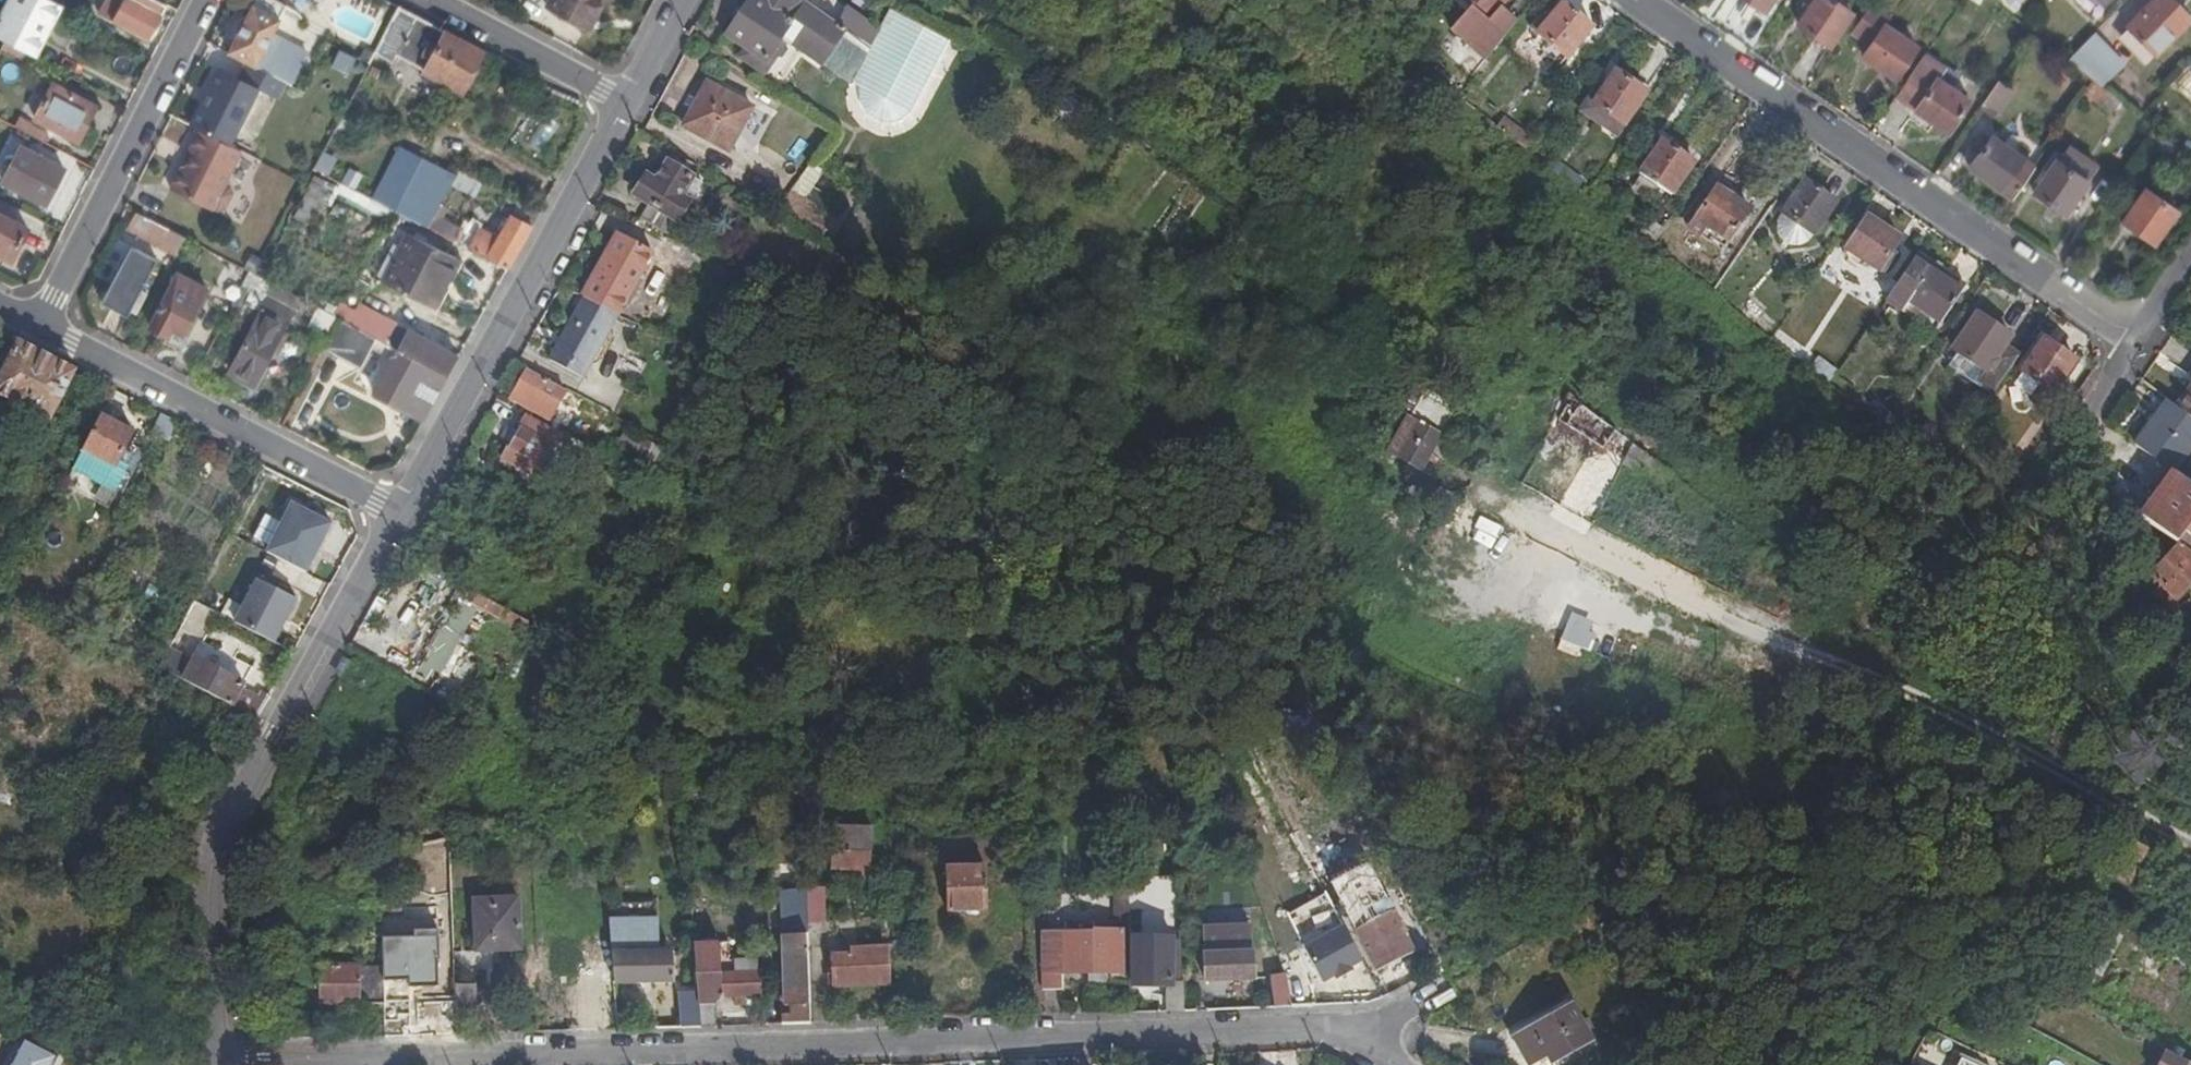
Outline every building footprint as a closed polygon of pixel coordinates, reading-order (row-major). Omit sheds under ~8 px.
[(25,0),(8,0),(0,15),(0,39),(4,41),(25,0)] [(62,5),(53,0),(25,0),(4,41),(29,54),(39,34),(45,21),(52,24),(62,5)] [(158,0),(104,0),(97,13),(147,39),(160,14),(165,4),(158,0)] [(226,54),(291,87),(307,55),(270,36),(279,20),(278,19),(283,8),(267,0),(255,0),(252,7),(251,6),(226,54)] [(604,0),(552,0),(547,9),(588,30),(604,0)] [(807,0),(742,0),(722,30),(741,44),(735,53),(772,77),(795,44),(813,58),(849,72),(867,40),(834,19),(807,0)] [(1484,62),(1515,24),(1499,9),(1507,0),(1462,0),(1472,8),(1451,32),(1484,62)] [(1771,0),(1745,0),(1763,12),(1771,0)] [(1829,0),(1815,0),(1810,8),(1797,26),(1828,47),(1850,15),(1829,0)] [(2028,0),(2005,0),(2016,11),(2028,0)] [(2102,6),(2097,0),(2082,0),(2095,13),(2102,6)] [(2126,28),(2154,57),(2190,21),(2186,16),(2170,0),(2155,0),(2126,28)] [(2182,8),(2174,0),(2170,0),(2186,16),(2189,13),(2184,7),(2182,8)] [(949,35),(890,1),(876,25),(867,40),(849,72),(847,74),(856,79),(857,95),(863,107),(879,117),(890,116),(897,114),(904,110),(949,35)] [(1892,16),(1872,2),(1850,34),(1868,47),(1861,58),(1893,80),(1915,49),(1884,28),(1892,16)] [(867,40),(876,25),(844,3),(834,19),(867,40)] [(1565,59),(1591,30),(1563,5),(1547,24),(1542,30),(1537,35),(1565,59)] [(461,90),(482,51),(399,8),(379,45),(378,45),(395,54),(405,35),(423,44),(412,64),(424,70),(424,71),(461,90)] [(1541,19),(1536,25),(1542,30),(1547,24),(1541,19)] [(29,54),(35,57),(45,37),(39,34),(29,54)] [(2122,67),(2091,36),(2066,61),(2092,81),(2100,88),(2122,67)] [(390,63),(395,54),(378,45),(374,54),(387,61),(390,63)] [(343,143),(387,61),(374,54),(368,64),(330,136),(343,143)] [(1967,103),(1915,68),(1894,98),(1947,133),(1967,103)] [(201,104),(189,126),(199,131),(228,146),(257,90),(217,70),(206,93),(211,95),(205,106),(201,104)] [(1623,126),(1645,94),(1614,73),(1592,105),(1623,126)] [(740,120),(749,103),(701,77),(691,97),(686,105),(678,120),(725,147),(740,120)] [(2013,91),(1997,81),(1981,105),(1996,116),(2013,91)] [(2103,90),(2100,88),(2092,81),(2083,94),(2094,102),(2103,90)] [(96,105),(52,82),(34,118),(77,141),(96,105)] [(2120,103),(2103,90),(2094,102),(2110,115),(2120,103)] [(206,93),(201,104),(205,106),(211,95),(206,93)] [(682,103),(686,105),(691,97),(687,94),(682,103)] [(758,108),(749,103),(740,120),(749,125),(758,108)] [(43,140),(47,132),(32,124),(28,120),(17,114),(13,125),(43,140)] [(1511,125),(1504,134),(1524,150),(1531,141),(1511,125)] [(183,166),(171,190),(212,210),(241,152),(228,146),(199,131),(190,151),(192,152),(185,167),(183,166)] [(1969,168),(2011,200),(2032,169),(1991,138),(1969,168)] [(1670,196),(1693,164),(1662,143),(1640,175),(1670,196)] [(63,169),(19,146),(1,182),(44,204),(63,169)] [(190,151),(187,150),(180,164),(183,166),(185,167),(192,152),(190,151)] [(399,150),(370,199),(454,240),(461,225),(443,216),(448,206),(441,202),(453,180),(399,150)] [(2054,161),(2085,183),(2095,168),(2069,150),(2057,157),(2054,161)] [(682,190),(692,171),(668,155),(656,175),(646,169),(633,190),(648,198),(640,211),(668,229),(688,194),(682,190)] [(772,211),(818,240),(836,194),(813,180),(822,166),(820,165),(808,157),(772,211)] [(822,166),(813,180),(836,194),(849,175),(822,160),(820,165),(822,166)] [(2063,215),(2085,183),(2054,161),(2032,194),(2063,215)] [(1550,170),(1576,190),(1581,183),(1556,163),(1550,170)] [(347,175),(342,184),(350,188),(355,180),(347,175)] [(1812,236),(1834,204),(1804,183),(1781,215),(1812,236)] [(1720,251),(1748,211),(1716,189),(1688,229),(1720,251)] [(2153,244),(2175,212),(2144,191),(2122,223),(2153,244)] [(530,225),(538,210),(508,194),(500,209),(511,215),(530,225)] [(176,254),(185,237),(137,211),(128,228),(176,254)] [(0,215),(0,256),(10,261),(26,229),(0,215)] [(507,267),(530,225),(511,215),(498,237),(479,227),(468,247),(507,267)] [(1878,272),(1899,241),(1867,219),(1845,250),(1878,272)] [(432,306),(456,257),(407,232),(383,282),(432,306)] [(614,232),(578,296),(611,310),(645,250),(614,232)] [(131,242),(116,270),(143,284),(158,256),(131,242)] [(1964,288),(1916,255),(1886,300),(1934,333),(1964,288)] [(462,259),(456,257),(432,306),(438,309),(462,259)] [(143,284),(116,270),(100,301),(126,315),(129,309),(136,312),(147,292),(140,289),(143,284)] [(171,327),(182,333),(205,290),(177,275),(149,327),(166,336),(171,327)] [(611,310),(578,296),(544,357),(574,374),(611,310)] [(270,297),(229,372),(233,373),(233,378),(243,383),(248,381),(251,383),(270,350),(276,338),(282,341),(287,334),(285,333),(284,335),(279,332),(293,306),(292,305),(291,308),(270,297)] [(308,325),(326,335),(336,316),(317,306),(308,325)] [(382,339),(385,333),(340,310),(337,316),(382,339)] [(421,417),(446,373),(382,339),(337,316),(321,345),(361,367),(372,347),(392,357),(373,391),(421,417)] [(1991,397),(2019,357),(2009,350),(2004,357),(1999,354),(2004,347),(2010,338),(1977,316),(1952,352),(1957,355),(1948,368),(1991,397)] [(178,342),(182,333),(171,327),(166,336),(178,342)] [(446,373),(457,355),(408,329),(402,341),(385,333),(382,339),(446,373)] [(18,338),(5,363),(0,360),(0,414),(41,435),(76,368),(18,338)] [(276,338),(270,350),(276,354),(282,341),(276,338)] [(2040,386),(2052,394),(2074,362),(2043,341),(2021,373),(2040,386)] [(2004,357),(2009,350),(2004,347),(1999,354),(2004,357)] [(548,417),(564,388),(526,367),(508,396),(548,417)] [(2173,407),(2190,420),(2190,383),(2173,407)] [(2041,410),(2052,394),(2040,386),(2029,402),(2041,410)] [(1415,419),(1444,435),(1457,413),(1414,389),(1401,409),(1413,417),(1415,419)] [(1356,406),(1367,412),(1376,399),(1364,392),(1356,406)] [(1581,405),(1566,393),(1555,415),(1600,451),(1615,432),(1581,405)] [(1376,399),(1367,412),(1401,432),(1395,443),(1400,446),(1396,453),(1422,469),(1439,443),(1444,435),(1415,419),(1413,417),(1401,409),(1399,414),(1376,399)] [(2173,474),(2190,449),(2190,420),(2173,407),(2167,403),(2135,447),(2173,474)] [(132,430),(100,414),(72,467),(114,490),(124,470),(132,474),(143,454),(142,449),(126,441),(132,430)] [(536,474),(559,433),(523,414),(501,454),(536,474)] [(1600,451),(1555,415),(1549,426),(1599,452),(1600,451)] [(626,428),(619,442),(645,456),(653,442),(626,428)] [(1642,454),(1631,445),(1622,464),(1633,470),(1637,464),(1642,454)] [(1664,471),(1642,454),(1637,464),(1657,480),(1664,471)] [(1958,484),(1966,473),(1956,465),(1947,475),(1958,484)] [(1962,487),(1971,476),(1966,473),(1958,484),(1962,487)] [(2150,505),(2183,535),(2184,533),(2190,538),(2190,488),(2173,474),(2150,505)] [(328,523),(290,504),(266,551),(304,571),(328,523)] [(2183,535),(2150,505),(2141,518),(2176,544),(2183,535)] [(2190,585),(2190,559),(2178,548),(2168,558),(2157,548),(2139,568),(2149,576),(2144,582),(2153,590),(2158,585),(2162,588),(2154,597),(2169,610),(2190,585)] [(294,597),(256,578),(234,622),(272,641),(294,597)] [(531,622),(466,586),(462,595),(526,631),(531,622)] [(167,648),(157,667),(255,717),(264,701),(240,687),(242,684),(193,657),(191,661),(167,648)] [(825,867),(839,867),(839,850),(867,849),(866,825),(827,826),(828,841),(825,841),(825,867)] [(2146,854),(2123,841),(2108,873),(2131,884),(2146,854)] [(839,850),(839,867),(851,867),(867,865),(867,849),(839,850)] [(867,865),(851,867),(851,873),(873,873),(873,865),(867,865)] [(991,870),(948,871),(949,912),(992,911),(991,870)] [(1333,905),(1336,910),(1353,900),(1342,881),(1325,890),(1333,905)] [(1172,982),(1172,1012),(1187,1011),(1182,891),(1127,890),(1127,891),(1128,909),(1134,910),(1137,981),(1172,982)] [(827,891),(806,892),(808,924),(828,923),(827,891)] [(1117,918),(1128,918),(1128,909),(1127,891),(1117,891),(1117,918)] [(783,998),(784,1024),(812,1023),(816,1023),(812,932),(809,932),(808,924),(806,892),(784,894),(785,933),(787,997),(783,998)] [(520,950),(517,900),(473,903),(476,952),(520,950)] [(1379,970),(1415,951),(1392,911),(1380,917),(1373,902),(1360,909),(1368,923),(1357,929),(1379,970)] [(616,981),(677,978),(675,951),(659,952),(658,922),(617,923),(619,953),(615,953),(613,954),(616,981)] [(2094,925),(2074,964),(2103,979),(2123,940),(2094,925)] [(1342,926),(1305,947),(1324,982),(1362,962),(1342,926)] [(1092,933),(1061,933),(1061,974),(1090,973),(1104,972),(1124,972),(1122,929),(1092,930),(1092,933)] [(835,934),(836,961),(854,960),(854,955),(876,954),(875,933),(835,934)] [(1061,974),(1061,933),(1034,935),(1036,992),(1056,992),(1056,976),(1061,974)] [(701,993),(703,1027),(720,1026),(719,996),(762,993),(761,968),(723,971),(723,958),(723,939),(696,939),(701,993)] [(893,944),(894,966),(918,965),(917,943),(893,944)] [(1256,981),(1255,943),(1209,943),(1209,981),(1256,981)] [(888,989),(887,954),(876,954),(854,955),(854,960),(836,961),(837,990),(888,989)] [(723,971),(761,968),(761,956),(723,958),(723,971)] [(294,1004),(384,1001),(384,997),(382,968),(382,964),(292,968),(294,1004)] [(405,966),(382,968),(384,997),(435,995),(434,974),(406,976),(405,966)] [(1104,980),(1104,972),(1090,973),(1090,981),(1104,980)] [(1270,979),(1275,1009),(1293,1008),(1287,976),(1270,979)] [(456,985),(458,1019),(480,1017),(479,984),(456,985)] [(686,993),(687,1027),(703,1027),(701,993),(686,993)] [(1568,1006),(1518,1036),(1534,1064),(1547,1064),(1563,1056),(1587,1040),(1568,1006)] [(22,1038),(9,1064),(49,1064),(55,1054),(22,1038)] [(2162,1052),(2155,1064),(2187,1064),(2162,1052)]
